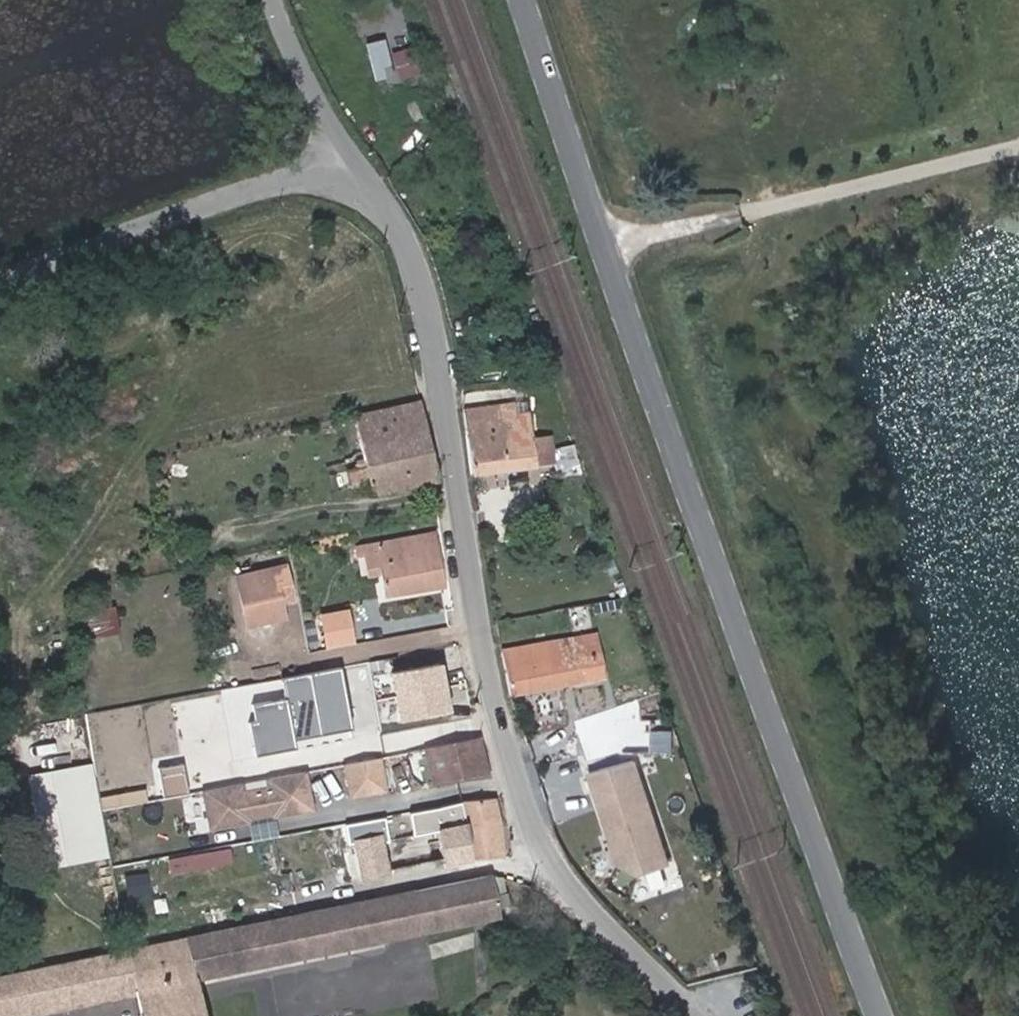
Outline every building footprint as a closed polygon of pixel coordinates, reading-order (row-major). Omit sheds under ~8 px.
[(538,320),(536,312),(528,315),(531,322),(538,320)] [(437,480),(420,401),(353,416),(363,462),(356,464),(357,469),(347,471),(351,488),(368,484),(371,495),(437,480)] [(552,463),(549,438),(532,440),(528,414),(515,416),(513,403),(462,410),(471,475),(535,467),(534,465),(552,463)] [(444,585),(434,534),(362,547),(363,556),(375,555),(379,573),(383,597),(444,585)] [(379,573),(375,555),(363,556),(367,575),(379,573)] [(618,573),(612,558),(603,561),(609,576),(618,573)] [(287,595),(281,567),(271,569),(276,591),(277,597),(287,595)] [(276,591),(271,569),(235,578),(241,605),(264,600),(263,593),(276,591)] [(282,617),(277,597),(276,591),(263,593),(264,600),(241,605),(246,626),(282,617)] [(324,645),(357,641),(353,606),(320,610),(324,645)] [(118,633),(112,607),(86,612),(92,638),(118,633)] [(602,678),(597,655),(576,659),(572,638),(500,652),(510,695),(602,678)] [(446,712),(436,664),(390,673),(400,721),(446,712)] [(350,730),(339,668),(281,678),(284,698),(250,704),(253,721),(248,722),(254,758),(295,751),(292,733),(318,728),(319,736),(350,730)] [(651,753),(651,720),(620,720),(620,753),(651,753)] [(477,737),(424,748),(433,785),(486,774),(477,737)] [(379,789),(374,758),(341,765),(347,795),(379,789)] [(642,761),(592,777),(622,868),(642,877),(677,866),(642,761)] [(189,782),(185,763),(165,768),(169,786),(189,782)] [(200,792),(207,828),(244,821),(243,818),(270,813),(271,816),(307,809),(300,773),(264,780),(266,790),(239,795),(237,785),(200,792)] [(91,774),(29,785),(44,867),(106,855),(91,774)] [(501,856),(499,826),(492,797),(439,807),(453,860),(501,856)] [(390,889),(379,836),(353,841),(360,875),(364,894),(390,889)] [(360,875),(353,841),(340,844),(347,878),(360,875)] [(349,947),(496,916),(494,908),(491,896),(487,877),(341,907),(349,947)] [(297,909),(294,888),(265,893),(269,915),(297,909)] [(330,902),(328,889),(299,895),(302,908),(330,902)] [(508,905),(505,893),(491,896),(494,908),(508,905)] [(349,947),(341,907),(312,913),(320,953),(349,947)] [(199,1004),(194,979),(320,953),(312,913),(0,978),(0,1015),(8,1015),(134,991),(140,1015),(202,1015),(199,1004)]
